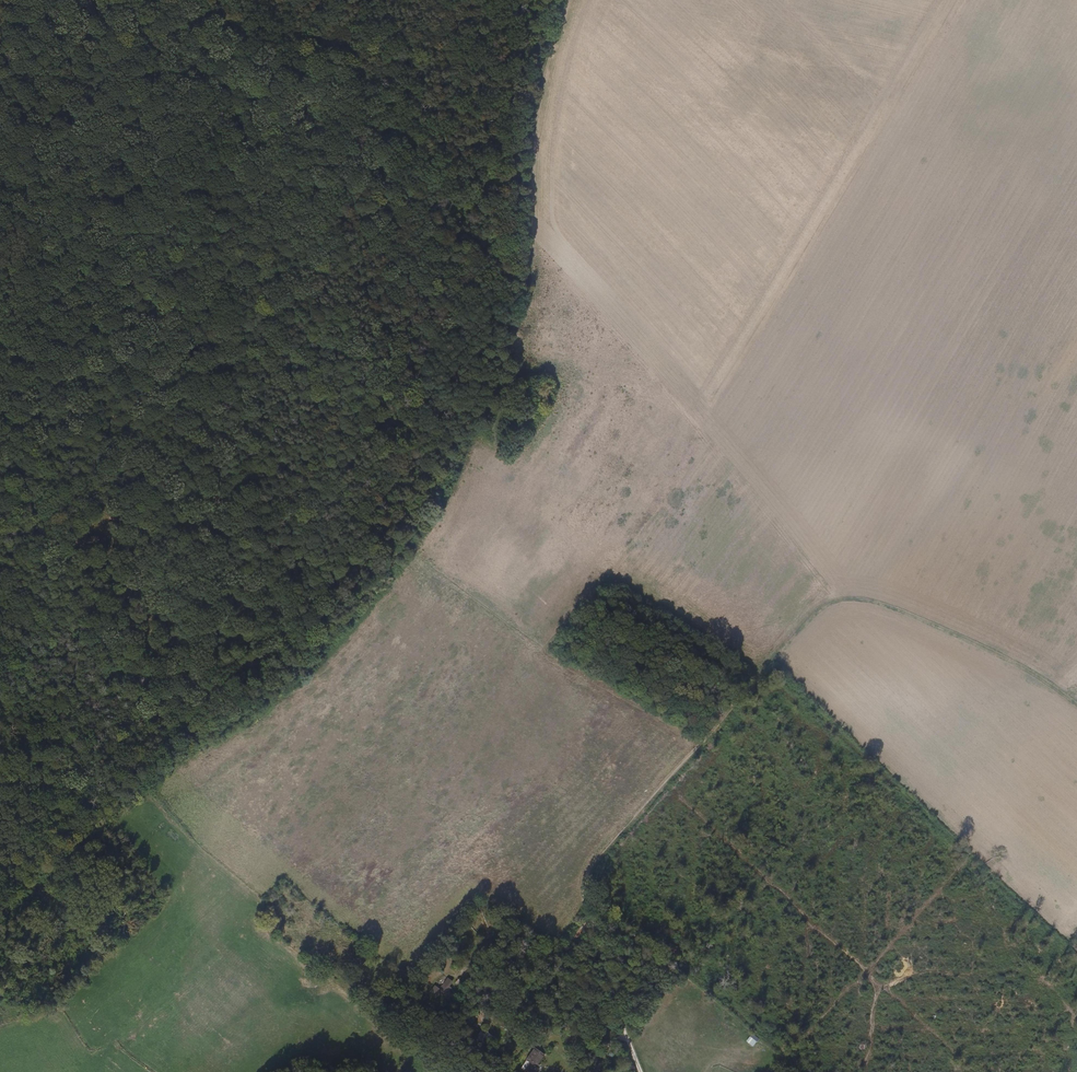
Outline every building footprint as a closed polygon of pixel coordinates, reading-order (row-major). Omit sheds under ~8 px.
[(311,905),(304,899),(301,903),(308,908),(311,905)] [(452,985),(442,978),(434,989),(444,996),(452,985)] [(486,1048),(493,1037),(481,1030),(475,1042),(486,1048)] [(749,1038),(746,1043),(753,1048),(757,1043),(749,1038)] [(536,1069),(544,1057),(533,1050),(525,1063),(536,1069)]
